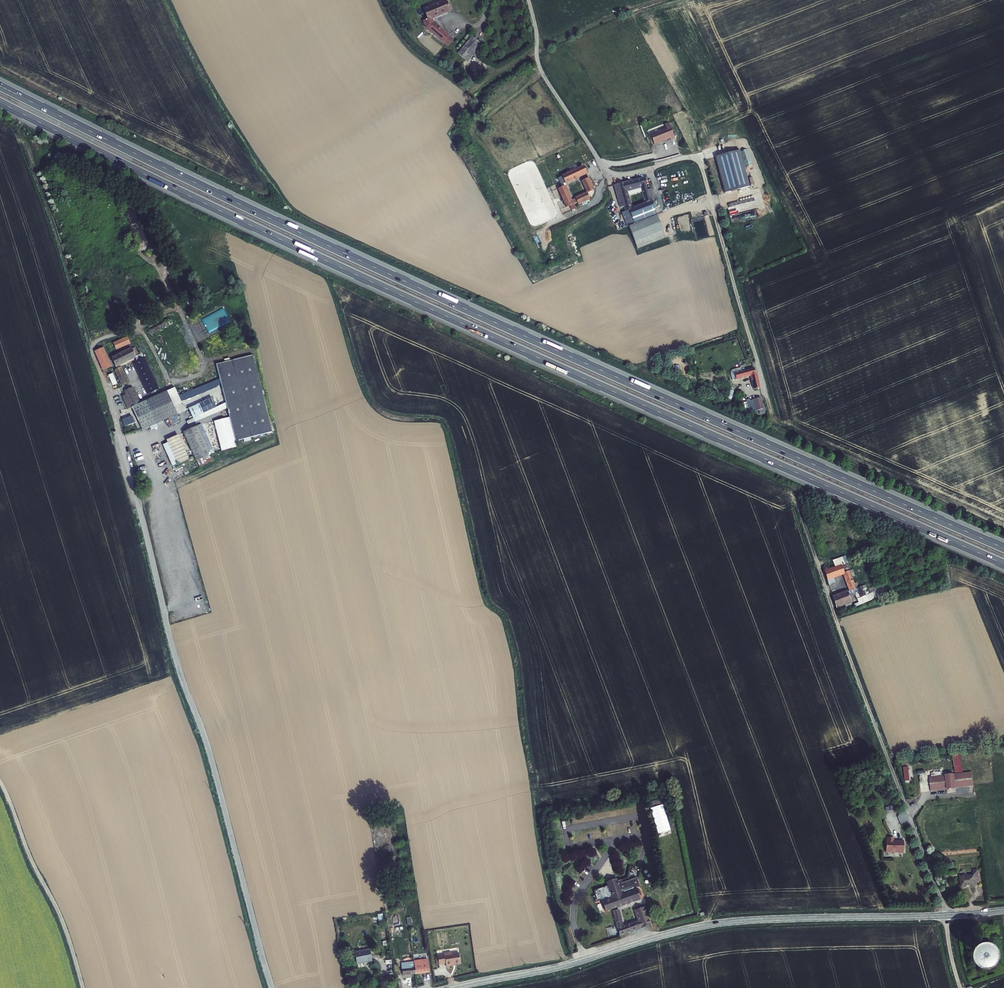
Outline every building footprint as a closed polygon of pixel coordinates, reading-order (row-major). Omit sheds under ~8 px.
[(422,8),(427,19),(423,20),(424,23),(422,24),(423,27),(426,26),(441,41),(446,36),(432,23),(429,18),(448,10),(444,0),(441,0),(422,8)] [(472,35),(465,45),(468,46),(461,55),(466,59),(482,37),(479,34),(476,38),(472,35)] [(672,138),(667,123),(663,124),(664,128),(649,134),(653,144),(668,138),(669,139),(672,138)] [(715,156),(724,192),(749,186),(740,150),(715,156)] [(561,177),(557,179),(559,184),(584,173),(581,167),(561,176),(561,177)] [(591,189),(586,178),(580,180),(585,192),(575,196),(578,202),(588,197),(591,196),(590,193),(588,190),(591,189)] [(652,209),(649,201),(648,201),(641,178),(615,184),(622,211),(625,220),(652,209)] [(564,187),(557,190),(569,213),(575,211),(564,187)] [(754,201),(728,207),(730,216),(756,210),(754,201)] [(657,215),(628,227),(637,249),(665,239),(657,215)] [(167,319),(144,330),(146,334),(168,323),(167,319)] [(99,344),(91,348),(99,366),(107,362),(99,344)] [(107,357),(111,365),(131,356),(147,391),(153,388),(137,352),(134,354),(131,347),(128,349),(127,348),(107,357)] [(266,431),(247,354),(211,363),(230,440),(266,431)] [(117,366),(111,369),(118,384),(124,382),(117,366)] [(750,368),(731,373),(733,380),(746,376),(750,389),(757,387),(753,374),(752,374),(750,368)] [(209,379),(186,389),(189,397),(213,386),(209,379)] [(133,419),(137,428),(172,412),(162,390),(135,402),(128,386),(120,390),(130,413),(118,418),(120,422),(131,418),(132,420),(133,419)] [(211,406),(207,397),(183,407),(188,417),(211,406)] [(762,413),(757,398),(747,401),(746,399),(743,400),(747,413),(755,410),(756,414),(762,413)] [(172,412),(137,428),(138,429),(172,413),(172,412)] [(196,423),(192,425),(205,453),(209,452),(196,423)] [(205,453),(192,425),(179,431),(194,465),(207,459),(205,453)] [(173,434),(162,439),(172,462),(183,457),(173,434)] [(159,457),(165,455),(159,439),(153,442),(159,457)] [(828,570),(826,565),(821,567),(825,579),(842,573),(849,590),(853,589),(847,571),(846,572),(844,565),(839,566),(838,563),(832,564),(833,568),(828,570)] [(867,588),(865,584),(854,588),(859,604),(886,594),(882,583),(867,588)] [(846,592),(831,597),(834,606),(842,604),(843,606),(849,604),(846,592)] [(930,791),(973,786),(971,771),(961,773),(959,753),(952,754),(954,773),(940,774),(940,772),(931,773),(931,777),(928,777),(930,791)] [(885,844),(883,844),(883,855),(889,855),(889,854),(893,854),(894,855),(898,855),(899,854),(900,854),(901,843),(894,843),(894,844),(891,844),(891,840),(887,840),(886,840),(885,842),(885,844)] [(978,885),(977,873),(972,874),(973,878),(959,880),(960,890),(974,888),(974,886),(978,885)] [(605,912),(612,910),(608,897),(614,895),(615,899),(621,897),(620,893),(630,890),(631,891),(640,888),(637,879),(622,884),(621,881),(617,882),(616,879),(606,883),(607,886),(593,891),(597,902),(601,900),(605,912)] [(614,895),(608,897),(612,910),(639,901),(637,892),(632,894),(631,891),(630,890),(620,893),(621,897),(615,899),(614,895)] [(624,926),(619,911),(613,913),(612,913),(619,935),(649,926),(643,907),(634,910),(637,922),(624,926)] [(439,952),(439,954),(432,955),(434,963),(441,962),(441,965),(448,964),(448,962),(455,961),(453,952),(447,953),(446,951),(439,952)] [(365,952),(351,954),(353,966),(367,963),(365,952)] [(424,962),(410,964),(410,967),(411,971),(410,973),(425,971),(424,962)] [(404,968),(404,966),(396,967),(397,975),(410,973),(411,971),(410,967),(404,968)]
